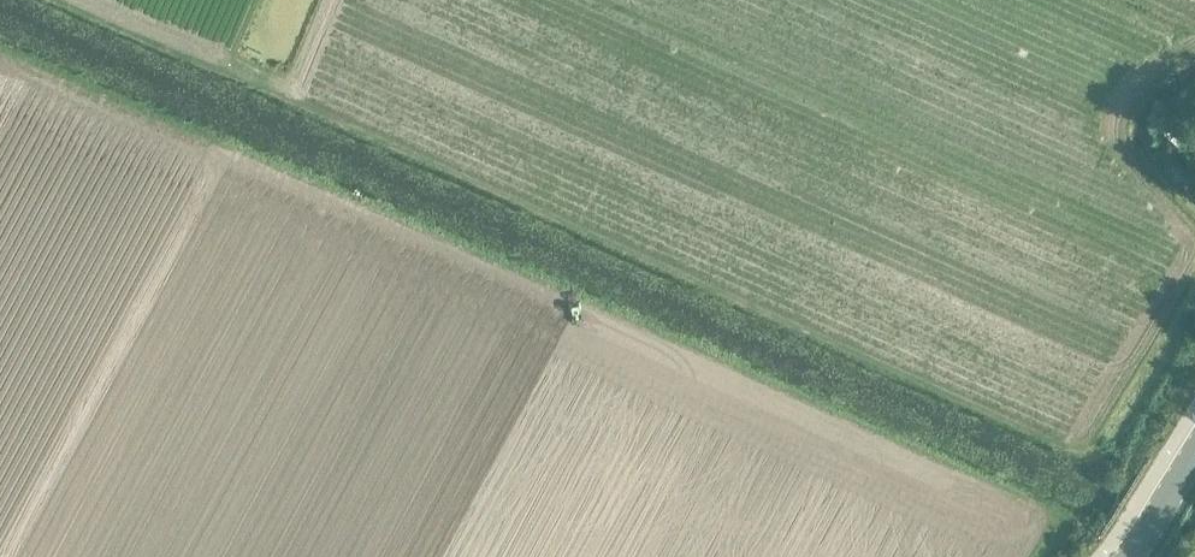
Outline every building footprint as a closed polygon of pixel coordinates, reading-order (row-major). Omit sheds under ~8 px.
[(1191,115),(1177,129),(1194,147),(1194,119),(1191,115)]
